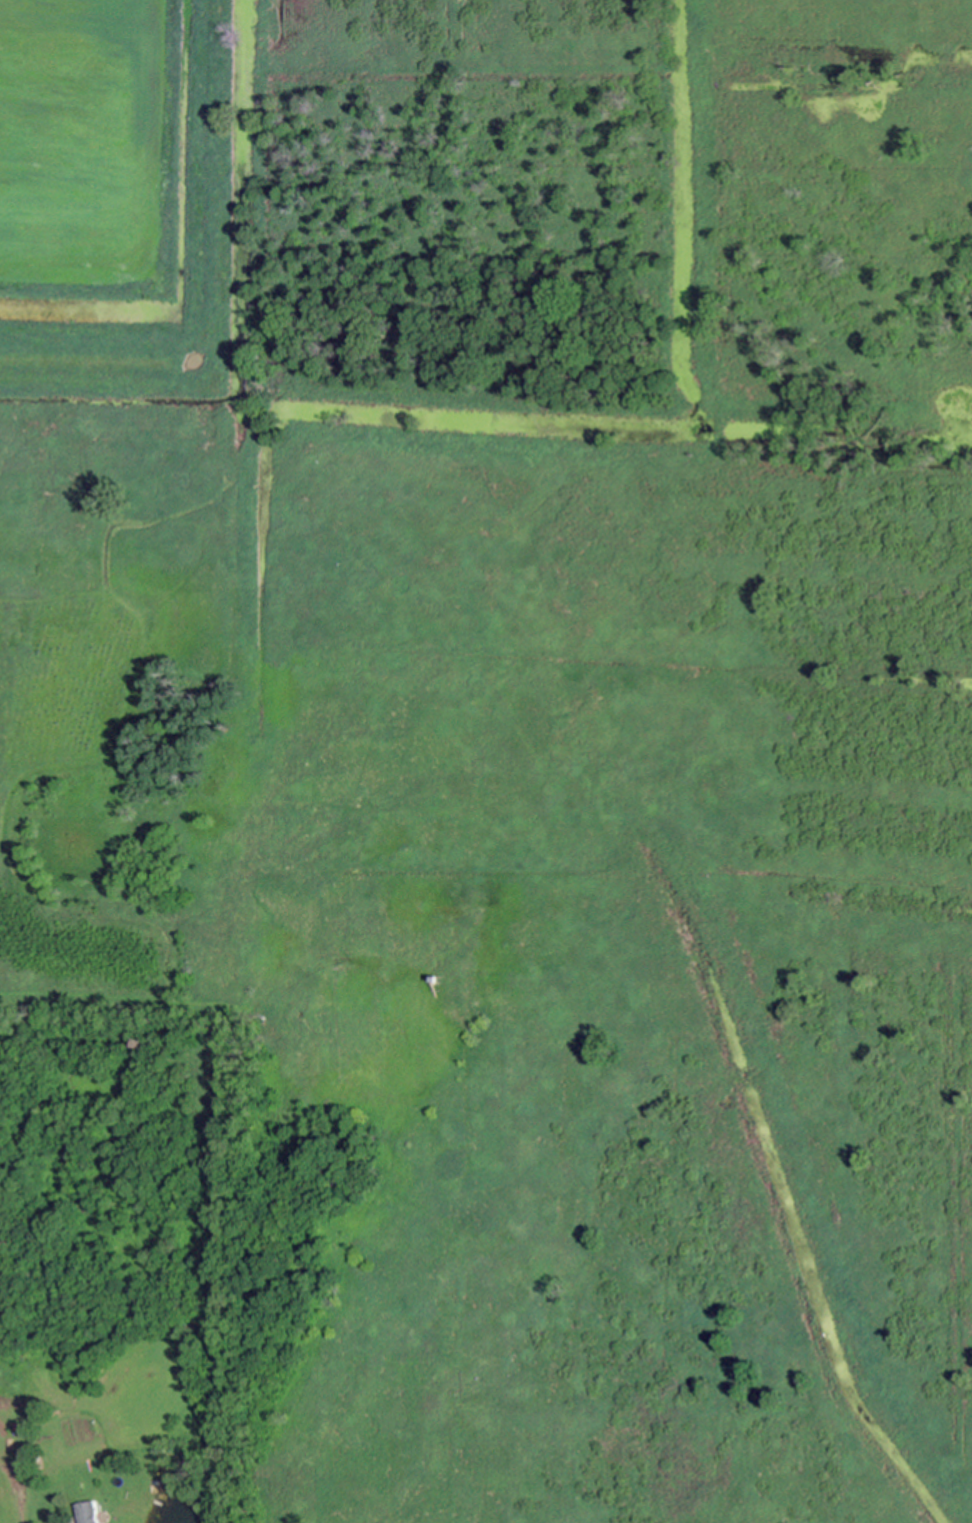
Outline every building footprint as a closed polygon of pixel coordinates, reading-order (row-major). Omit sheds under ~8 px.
[(80,1522),(101,1522),(98,1504),(77,1507),(80,1522)]
